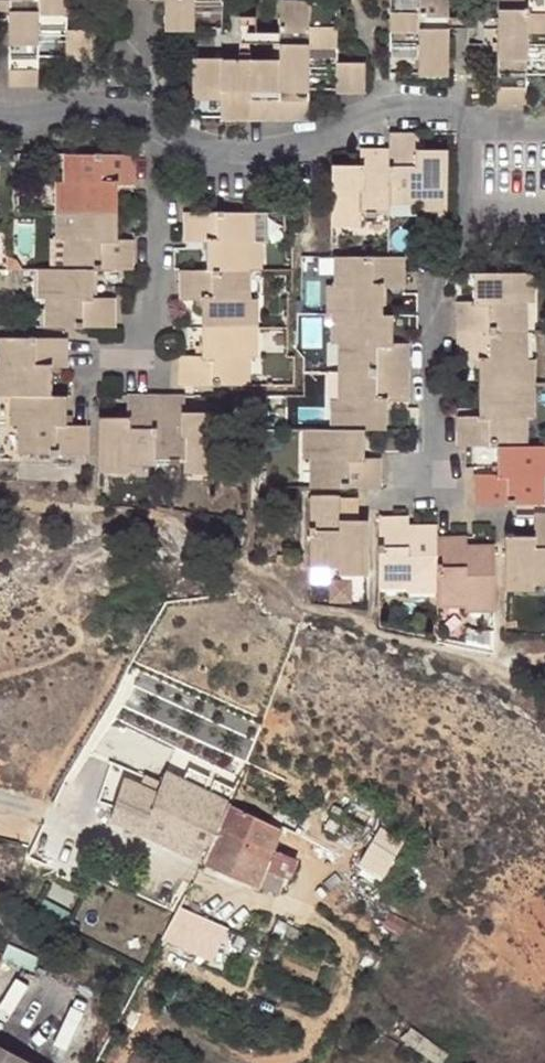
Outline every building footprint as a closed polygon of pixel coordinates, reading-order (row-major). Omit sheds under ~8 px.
[(64,61),(93,61),(94,31),(66,31),(67,0),(8,0),(7,85),(36,85),(36,57),(63,57),(64,61)] [(164,27),(221,28),(221,0),(164,0),(164,27)] [(388,72),(446,72),(446,0),(389,0),(388,72)] [(494,101),(526,102),(527,73),(544,73),(544,0),(495,0),(494,101)] [(335,87),(335,91),(364,90),(364,63),(337,62),(337,2),(279,1),(278,59),(222,59),(221,58),(192,58),(191,116),(307,117),(308,87),(335,87)] [(239,15),(239,31),(256,31),(256,15),(239,15)] [(466,26),(466,43),(483,43),(483,26),(466,26)] [(417,206),(446,206),(446,139),(417,139),(417,137),(417,132),(389,131),(388,148),(389,162),(387,164),(387,171),(389,172),(389,198),(408,198),(408,194),(417,194),(417,204),(417,206)] [(376,212),(389,212),(389,205),(389,198),(389,172),(387,171),(387,164),(389,162),(388,148),(360,148),(360,157),(360,164),(331,164),(332,225),(362,224),(362,212),(365,212),(376,212)] [(63,182),(57,182),(57,211),(116,211),(117,182),(134,182),(135,182),(136,154),(104,154),(104,152),(97,152),(96,154),(70,154),(69,173),(73,173),(73,182),(63,182)] [(69,173),(70,154),(63,153),(63,182),(73,182),(73,173),(69,173)] [(389,198),(389,205),(417,204),(417,194),(408,194),(408,198),(389,198)] [(244,269),(251,269),(260,269),(260,240),(254,240),(245,240),(245,231),(250,231),(250,212),(224,211),(223,210),(216,210),(216,212),(184,212),(184,240),(186,241),(206,241),(205,269),(211,269),(211,267),(218,267),(218,269),(244,269)] [(116,211),(57,211),(57,240),(63,240),(73,240),(73,249),(69,249),(69,268),(93,268),(135,268),(135,239),(134,239),(117,239),(116,211)] [(254,212),(250,212),(250,231),(245,231),(245,240),(254,240),(254,212)] [(69,249),(52,249),(52,268),(69,268),(69,249)] [(382,314),(382,285),(403,285),(404,284),(404,256),(389,256),(372,256),(371,254),(365,255),(364,256),(340,256),(340,276),(345,276),(345,284),(334,284),(328,284),(328,315),(332,315),(382,314)] [(340,276),(340,256),(334,256),(334,284),(345,284),(345,276),(340,276)] [(211,267),(211,269),(205,269),(180,269),(180,300),(201,300),(200,326),(256,327),(257,298),(251,298),(241,298),(240,289),(244,289),(244,269),(218,269),(218,267),(211,267)] [(93,296),(93,268),(69,268),(52,268),(39,268),(39,298),(43,298),(54,298),(54,307),(50,307),(50,326),(76,326),(114,326),(114,297),(93,296)] [(241,298),(251,298),(251,269),(244,269),(244,289),(240,289),(241,298)] [(456,301),(456,330),(521,330),(521,313),(516,313),(517,303),(527,303),(533,303),(532,273),(472,272),(472,300),(457,300),(456,301)] [(43,298),(43,326),(50,326),(50,307),(54,307),(54,298),(43,298)] [(521,313),(521,330),(527,330),(527,303),(517,303),(516,313),(521,313)] [(344,352),(344,371),(408,371),(408,342),(406,342),(392,342),(392,314),(382,314),(332,315),(332,343),(338,343),(348,343),(348,352),(344,352)] [(250,356),(256,356),(256,327),(200,326),(201,355),(180,355),(180,384),(209,384),(209,386),(217,386),(218,384),(244,384),(244,365),(240,365),(241,356),(250,356)] [(521,351),(521,330),(456,330),(456,359),(458,359),(478,360),(478,388),(533,388),(533,360),(527,360),(517,360),(516,351),(521,351)] [(527,360),(527,330),(521,330),(521,351),(516,351),(517,360),(527,360)] [(12,395),(50,396),(50,368),(67,368),(68,338),(35,337),(34,335),(28,335),(28,338),(3,337),(3,356),(7,356),(6,365),(0,364),(0,395),(12,395)] [(338,343),(338,371),(344,371),(344,352),(348,352),(348,343),(338,343)] [(244,365),(244,384),(250,385),(250,356),(241,356),(240,365),(244,365)] [(406,401),(408,400),(408,371),(344,371),(344,389),(348,390),(348,399),(338,399),(332,399),(332,429),(364,429),(385,429),(385,400),(406,401)] [(344,389),(344,371),(338,371),(338,399),(348,399),(348,390),(344,389)] [(495,445),(496,445),(522,446),(522,426),(517,426),(517,418),(528,418),(533,418),(533,388),(478,388),(479,415),(459,415),(457,416),(457,445),(463,445),(487,446),(488,447),(494,447),(495,445)] [(99,416),(98,469),(128,470),(128,464),(128,454),(137,454),(137,457),(157,458),(157,434),(159,433),(159,427),(157,425),(157,393),(127,393),(126,394),(126,416),(99,416)] [(157,434),(157,458),(169,458),(179,458),(184,458),(184,470),(213,471),(213,411),(185,410),(185,395),(184,394),(157,393),(157,425),(159,427),(159,433),(157,434)] [(51,453),(58,453),(88,453),(88,424),(66,424),(66,406),(66,396),(50,396),(12,395),(12,424),(18,425),(27,425),(27,433),(24,433),(23,452),(51,453)] [(522,426),(522,446),(528,446),(528,418),(517,418),(517,426),(522,426)] [(18,425),(17,452),(23,452),(24,433),(27,433),(27,425),(18,425)] [(364,429),(332,429),(304,429),(304,458),(308,458),(319,458),(319,466),(315,466),(316,487),(340,487),(341,488),(346,488),(348,486),(379,487),(379,458),(378,457),(364,457),(364,429)] [(528,446),(522,446),(496,445),(497,473),(476,473),(474,473),(474,503),(505,504),(505,505),(513,505),(514,504),(539,504),(539,485),(535,484),(535,476),(544,476),(544,446),(528,446)] [(128,464),(157,465),(157,458),(137,457),(137,454),(128,454),(128,464)] [(308,458),(309,487),(316,487),(315,466),(319,466),(319,458),(308,458)] [(539,485),(539,504),(544,504),(544,476),(535,476),(535,484),(539,485)] [(339,572),(368,573),(368,520),(340,519),(340,496),(310,495),(310,525),(308,526),(309,532),(310,533),(309,560),(330,561),(330,557),(339,557),(339,567),(339,572)] [(505,535),(505,588),(535,588),(535,584),(535,574),(544,574),(544,578),(544,512),(534,512),(534,536),(505,535)] [(435,568),(437,565),(437,534),(437,523),(408,523),(409,516),(409,515),(380,515),(379,516),(379,546),(377,548),(377,555),(379,555),(378,582),(397,582),(397,578),(407,578),(407,589),(407,590),(437,591),(437,575),(435,574),(435,568)] [(437,575),(437,591),(436,602),(456,603),(456,598),(465,599),(465,608),(465,610),(494,611),(495,543),(467,543),(468,535),(467,535),(437,534),(437,565),(435,568),(435,574),(437,575)] [(278,555),(276,565),(298,568),(298,559),(278,555)] [(309,560),(309,567),(339,567),(339,557),(330,557),(330,561),(309,560)] [(544,584),(544,578),(544,574),(535,574),(535,584),(544,584)] [(378,582),(378,588),(407,589),(407,578),(397,578),(397,582),(378,582)] [(436,602),(436,608),(465,608),(465,599),(456,598),(456,603),(436,602)] [(464,643),(490,649),(490,630),(465,630),(464,643)] [(123,784),(110,822),(201,863),(219,827),(227,804),(166,777),(161,787),(144,779),(138,789),(123,784)] [(219,827),(201,863),(277,897),(292,864),(271,856),(282,828),(227,804),(219,827)] [(357,852),(367,834),(347,823),(337,840),(357,852)] [(385,885),(407,851),(384,836),(362,871),(385,885)] [(178,937),(170,953),(240,986),(247,970),(240,967),(194,945),(178,937)] [(408,1046),(433,1062),(447,1062),(451,1057),(404,1024),(395,1037),(408,1046)] [(396,1057),(402,1047),(385,1037),(380,1047),(396,1057)] [(158,1054),(143,1046),(134,1062),(153,1062),(158,1054)] [(408,1046),(399,1059),(405,1062),(433,1062),(408,1046)] [(0,1048),(0,1062),(27,1062),(0,1048)]
